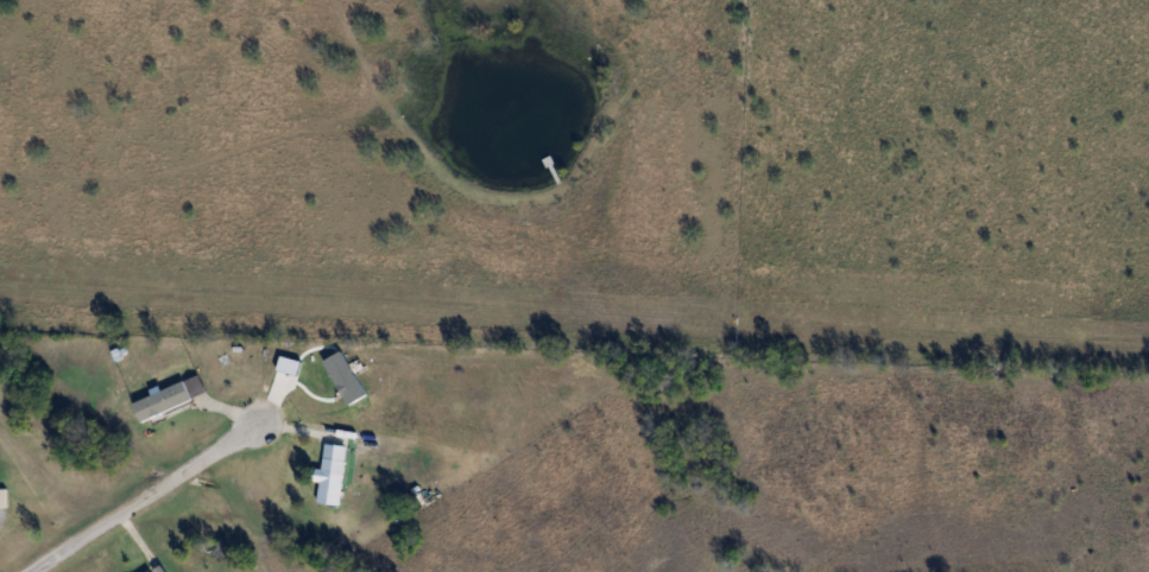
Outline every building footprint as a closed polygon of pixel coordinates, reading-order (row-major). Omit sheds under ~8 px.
[(193,400),(185,381),(134,404),(143,423),(193,400)] [(347,446),(325,444),(320,505),(341,507),(347,446)] [(8,508),(8,489),(0,489),(0,508),(8,508)]
